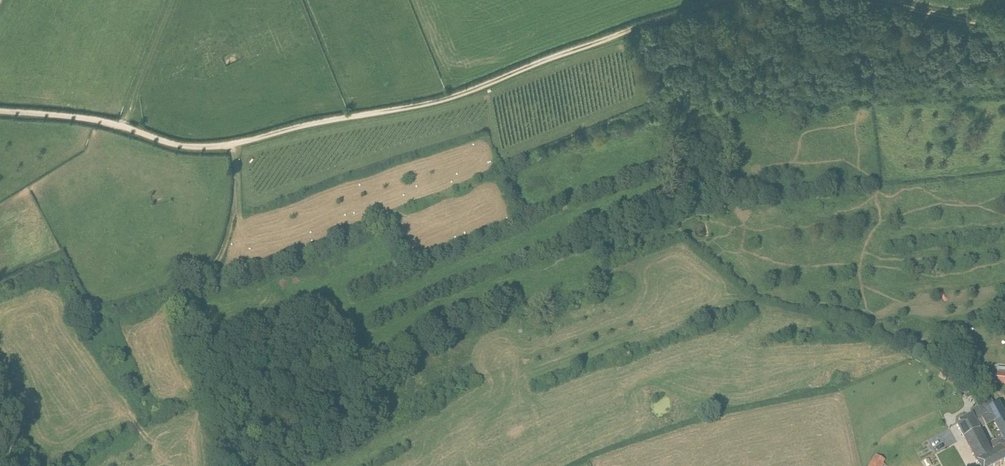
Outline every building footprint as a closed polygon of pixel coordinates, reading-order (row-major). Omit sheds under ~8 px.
[(1004,383),(1004,380),(1004,375),(996,374),(995,382),(1004,383)] [(1004,455),(1004,415),(998,403),(985,410),(982,404),(979,406),(981,412),(978,413),(985,426),(986,427),(993,423),(1000,436),(994,440),(997,446),(999,445),(1001,450),(1004,455)] [(956,423),(964,437),(985,426),(978,413),(981,412),(979,406),(970,411),(971,415),(956,423)] [(994,440),(988,443),(980,429),(985,426),(964,437),(980,465),(996,465),(1004,461),(1004,455),(1001,450),(999,445),(997,446),(994,440)] [(880,448),(869,465),(881,465),(889,453),(880,448)]
